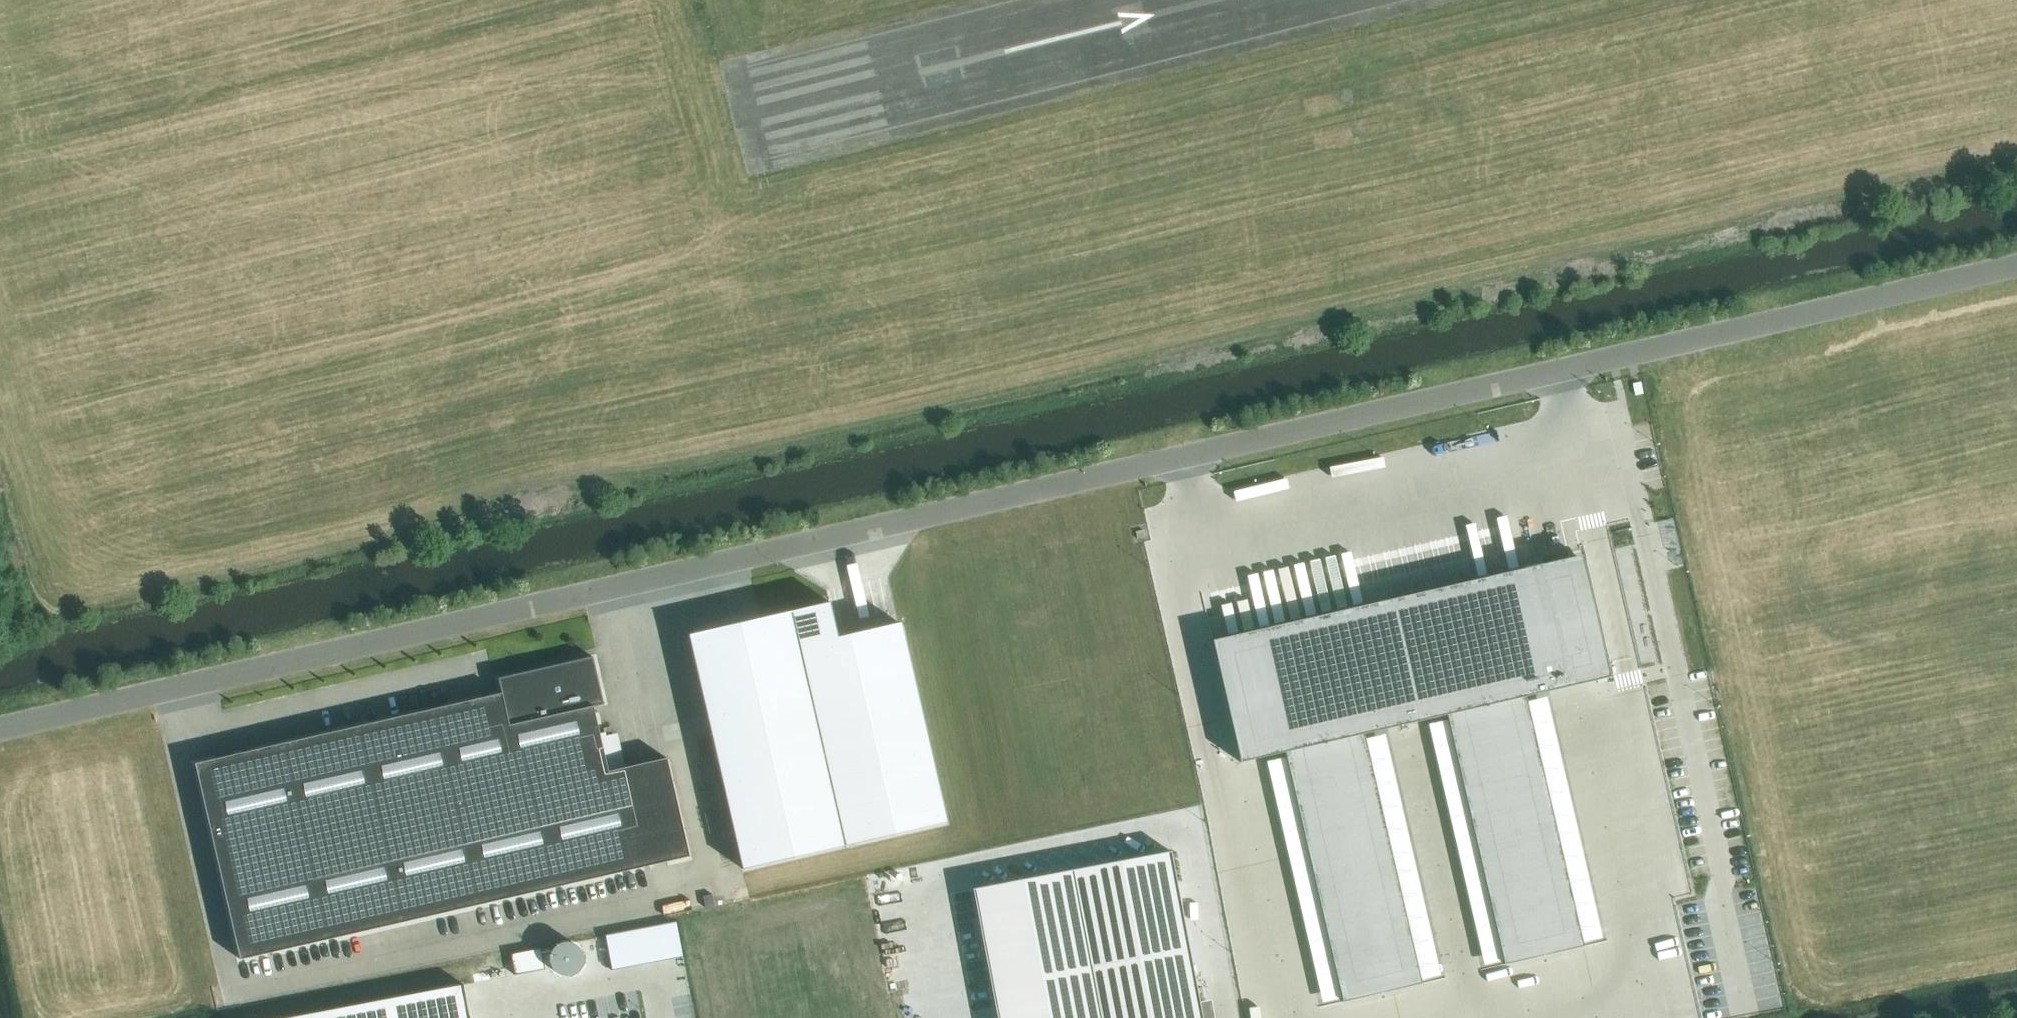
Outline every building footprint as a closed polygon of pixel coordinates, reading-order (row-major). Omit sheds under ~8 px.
[(1559,560),(1212,640),(1240,762),(1266,757),(1285,752),(1342,997),(1343,1001),(1422,983),(1421,979),(1364,734),(1384,729),(1400,726),(1408,724),(1427,719),(1447,715),(1504,960),(1505,964),(1584,946),(1583,942),(1554,819),(1526,696),(1546,692),(1598,680),(1597,676),(1608,673),(1605,663),(1606,662),(1583,563),(1572,565),(1570,559),(1560,561),(1560,560),(1559,560)] [(829,602),(688,635),(745,869),(947,820),(899,621),(837,636),(829,602)] [(502,694),(196,764),(241,960),(690,856),(667,758),(609,772),(594,707),(604,705),(593,657),(498,679),(502,694)] [(986,886),(1011,1017),(1218,1017),(1186,848),(986,886)] [(545,969),(541,948),(511,954),(515,975),(545,969)] [(284,1017),(470,1017),(463,984),(284,1017)]
